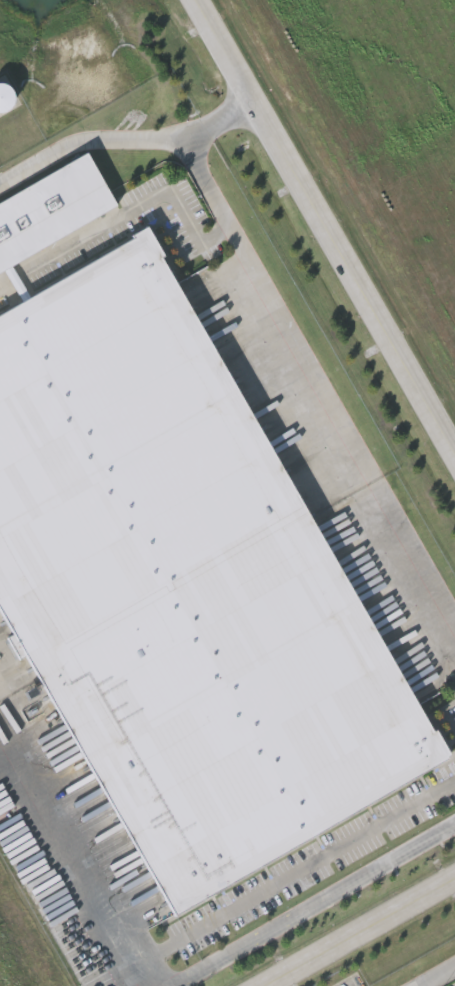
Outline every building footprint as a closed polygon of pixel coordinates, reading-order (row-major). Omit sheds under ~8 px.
[(17,110),(0,113),(0,84),(13,82),(17,110)] [(172,914),(0,611),(0,320),(24,306),(6,274),(0,277),(0,204),(91,153),(123,208),(14,270),(32,302),(153,233),(450,756),(172,914)]
